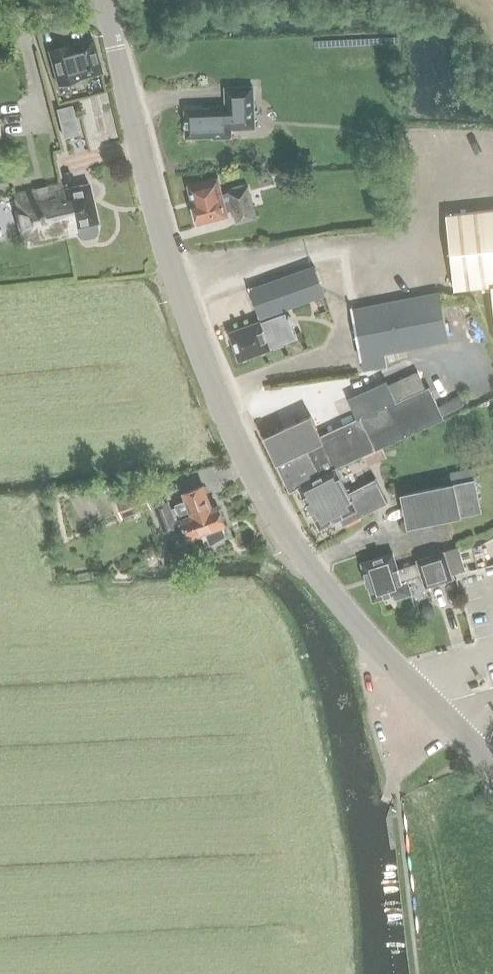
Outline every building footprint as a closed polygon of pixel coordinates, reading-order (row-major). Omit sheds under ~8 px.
[(102,72),(92,38),(48,49),(56,82),(102,72)] [(254,128),(253,86),(224,87),(225,105),(210,106),(210,108),(185,109),(186,137),(212,136),(213,146),(231,145),(231,129),(254,128)] [(71,105),(56,109),(59,119),(73,115),(71,105)] [(312,167),(312,156),(295,156),(295,167),(312,167)] [(70,180),(68,171),(61,172),(63,182),(70,180)] [(228,191),(222,193),(218,177),(187,185),(191,200),(197,224),(228,215),(226,210),(232,208),(228,191)] [(62,189),(61,183),(12,195),(16,210),(14,211),(23,246),(66,236),(62,219),(68,217),(62,189)] [(76,234),(79,238),(84,239),(93,237),(96,234),(97,229),(96,223),(97,222),(88,183),(62,189),(68,217),(62,219),(66,236),(76,234)] [(236,223),(257,218),(249,185),(228,191),(232,208),(236,223)] [(455,289),(491,286),(492,303),(492,210),(447,214),(455,289)] [(262,316),(277,310),(323,294),(313,265),(278,277),(252,288),(262,316)] [(385,355),(448,342),(438,291),(351,309),(363,370),(387,364),(385,355)] [(285,312),(277,315),(262,321),(261,320),(229,332),(239,359),(273,348),(272,345),(278,344),(295,338),(285,312)] [(311,415),(277,431),(264,436),(278,462),(289,491),(299,487),(298,484),(335,467),(444,417),(443,415),(439,406),(429,386),(425,387),(417,371),(388,385),(386,381),(347,398),(357,418),(320,435),(311,415)] [(459,396),(439,406),(443,415),(463,405),(459,396)] [(335,467),(298,484),(299,487),(305,499),(303,500),(308,510),(311,509),(319,528),(338,517),(342,525),(387,502),(375,478),(347,492),(335,467)] [(408,526),(481,511),(473,481),(476,480),(472,468),(450,472),(452,484),(402,495),(408,526)] [(176,526),(175,522),(181,520),(187,537),(204,531),(209,544),(224,535),(220,525),(223,524),(216,506),(211,508),(207,499),(201,485),(183,492),(186,499),(174,504),(175,506),(170,509),(167,501),(153,506),(163,531),(176,526)] [(151,506),(145,491),(116,503),(121,518),(151,506)] [(425,587),(452,578),(444,551),(417,560),(417,562),(397,569),(392,553),(361,562),(373,600),(393,594),(394,598),(411,593),(406,580),(422,576),(425,587)]
